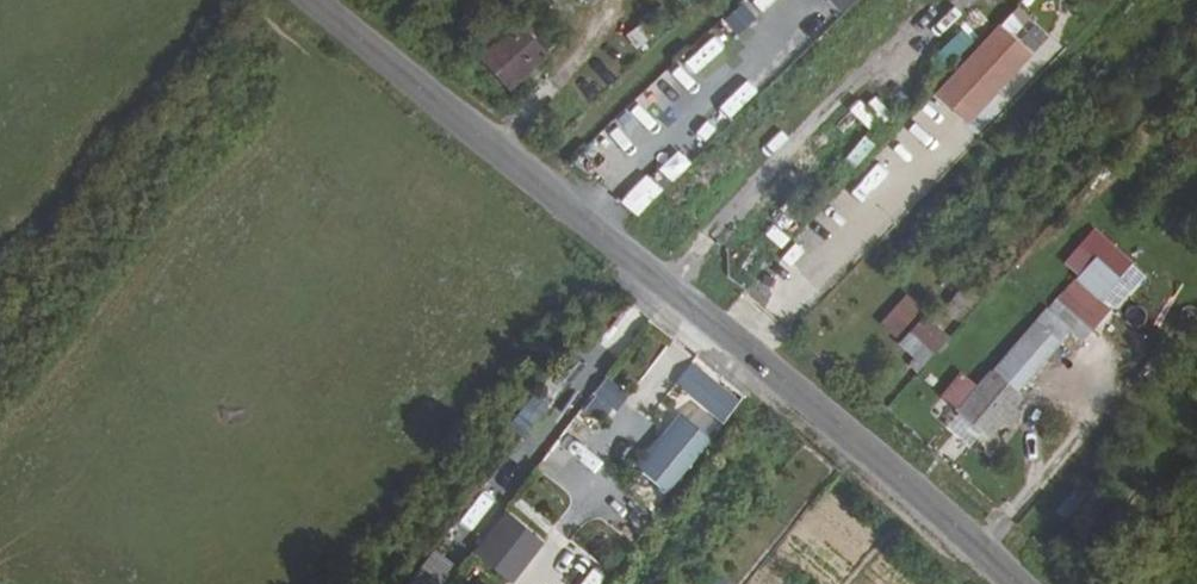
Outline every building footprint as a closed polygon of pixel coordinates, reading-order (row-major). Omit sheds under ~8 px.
[(600,0),(582,0),(590,9),(600,0)] [(751,3),(764,14),(776,0),(753,0),(751,3)] [(856,0),(825,0),(840,15),(856,0)] [(1029,18),(1020,9),(982,48),(951,78),(982,109),(1032,56),(1012,36),(1029,18)] [(551,49),(523,18),(484,52),(512,84),(551,49)] [(1021,40),(1032,50),(1045,36),(1034,26),(1021,40)] [(940,72),(973,41),(962,30),(929,61),(940,72)] [(680,56),(666,67),(679,80),(692,69),(680,56)] [(982,109),(951,78),(935,94),(967,125),(982,109)] [(857,113),(869,132),(890,119),(878,100),(857,113)] [(607,152),(640,121),(628,109),(596,140),(607,152)] [(764,268),(761,277),(769,280),(773,271),(764,268)] [(878,324),(896,340),(924,310),(906,294),(878,324)] [(919,368),(948,337),(924,314),(895,345),(919,368)] [(697,357),(674,383),(721,424),(743,399),(697,357)] [(608,378),(578,409),(597,427),(626,396),(608,378)] [(1002,384),(978,411),(991,421),(1014,395),(1002,384)] [(987,426),(991,421),(978,411),(974,416),(987,426)] [(667,496),(711,441),(679,414),(634,469),(667,496)] [(553,458),(564,467),(586,440),(575,431),(553,458)] [(470,550),(506,583),(507,583),(545,544),(508,510),(470,550)] [(566,548),(558,562),(592,583),(601,568),(566,548)]
